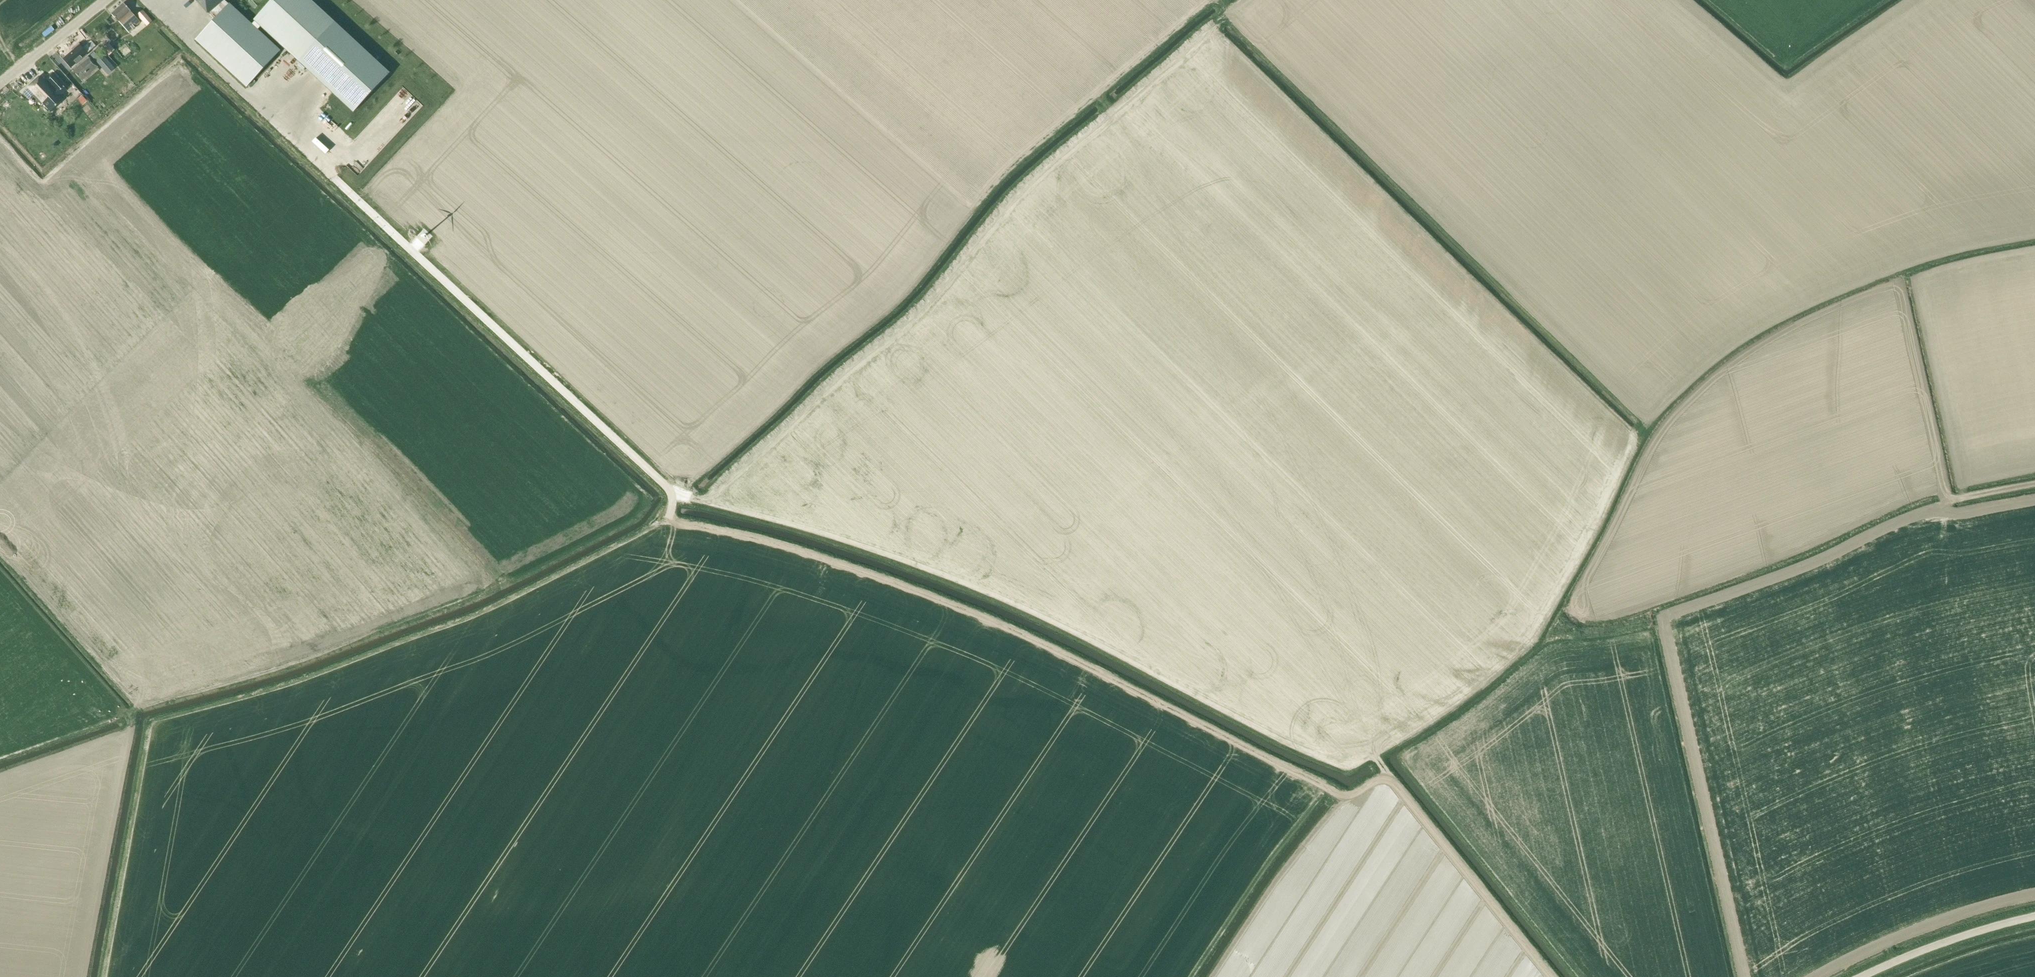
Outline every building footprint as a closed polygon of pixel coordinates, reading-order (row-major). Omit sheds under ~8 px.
[(252,25),(229,4),(224,0),(196,0),(207,13),(208,12),(214,19),(195,40),(247,87),(280,51),(258,30),(262,26),(354,111),(389,74),(309,0),(273,0),(254,21),(255,22),(252,25)] [(111,14),(117,20),(129,33),(140,22),(123,3),(111,14)] [(147,26),(152,21),(142,10),(137,15),(147,26)] [(110,45),(104,51),(109,56),(115,50),(110,45)] [(77,46),(72,50),(73,51),(64,59),(71,67),(89,52),(84,46),(80,49),(77,46)] [(95,60),(102,54),(97,49),(91,55),(95,60)] [(102,54),(95,60),(106,72),(113,67),(102,54)] [(72,70),(84,83),(99,70),(88,56),(72,70)] [(33,96),(42,105),(43,104),(50,112),(63,100),(60,96),(67,90),(52,74),(46,79),(42,76),(23,94),(28,99),(33,96)] [(378,118),(390,127),(413,96),(400,87),(378,118)]
